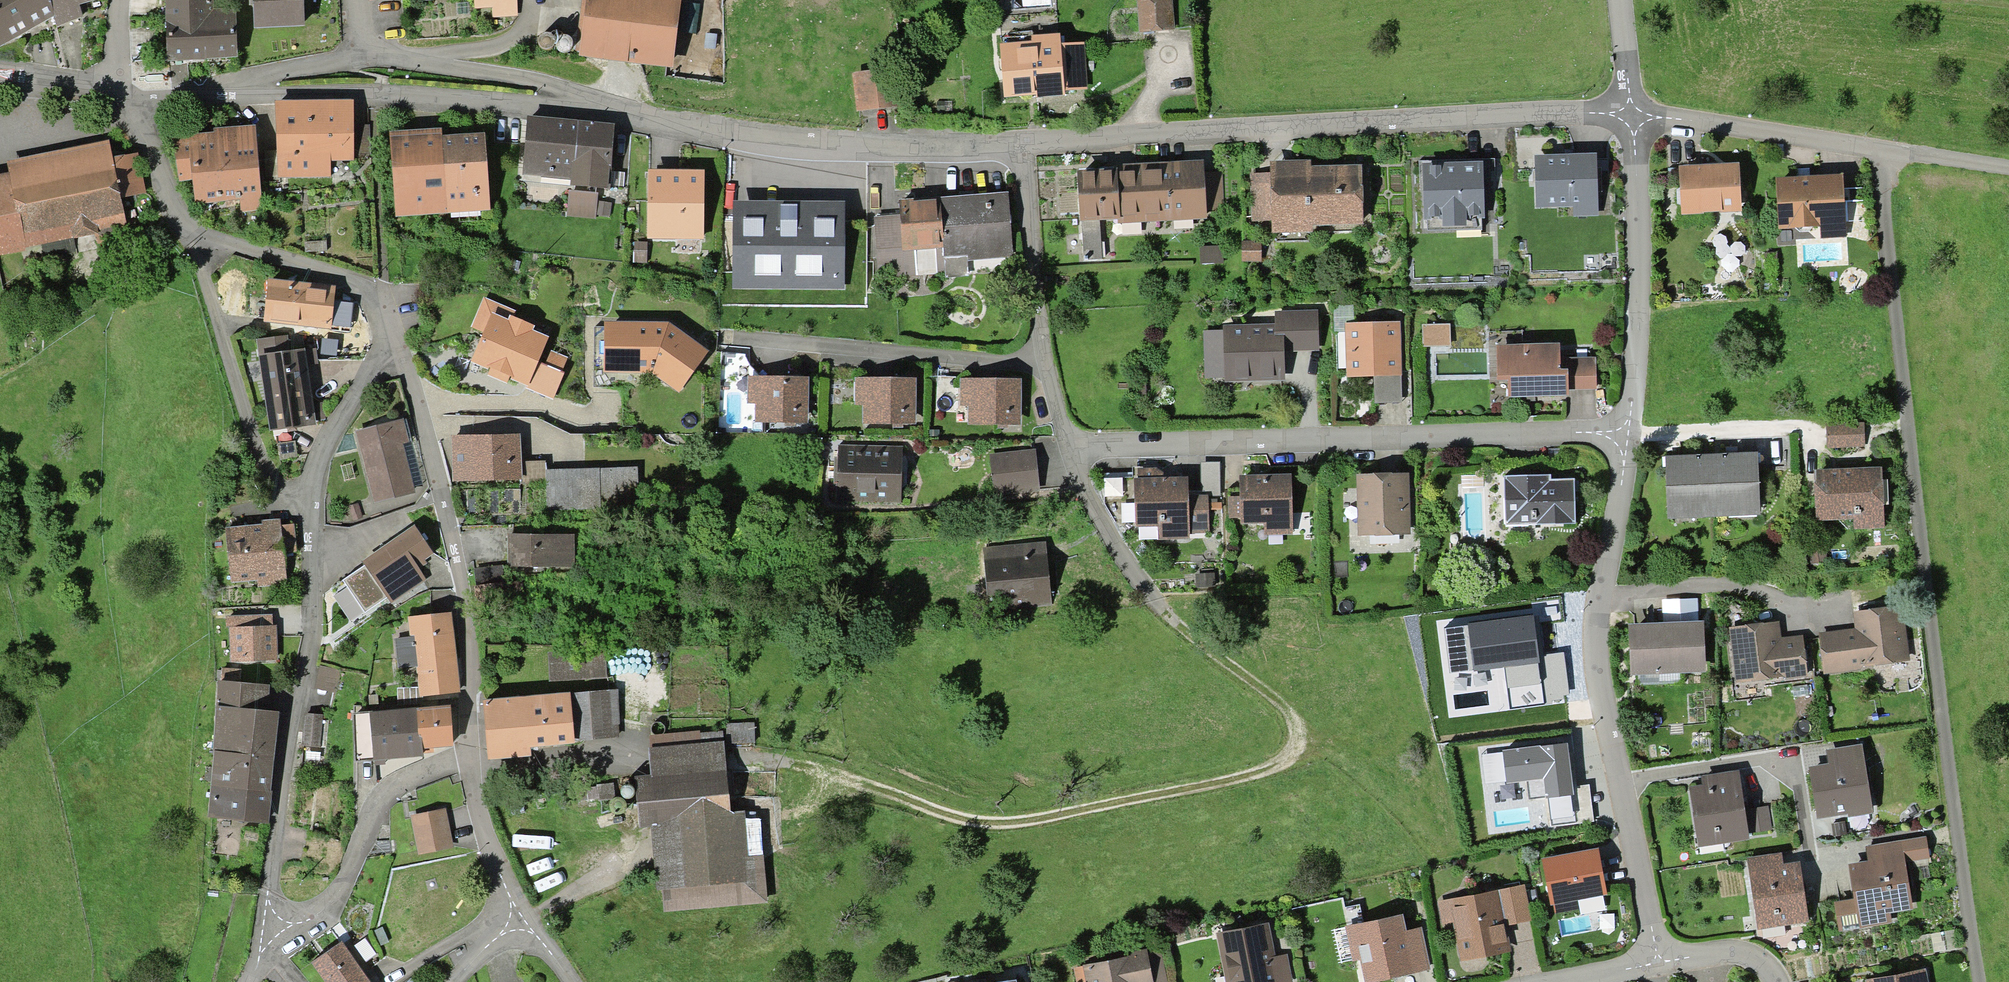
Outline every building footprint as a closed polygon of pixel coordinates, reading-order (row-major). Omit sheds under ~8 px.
[(51,15),(47,0),(0,0),(0,44),(51,15)] [(51,15),(54,27),(79,17),(76,5),(80,4),(79,1),(83,0),(47,0),(51,15)] [(165,20),(166,61),(235,58),(233,13),(217,14),(216,0),(165,0),(165,20)] [(254,28),(301,26),(300,0),(252,0),(254,28)] [(474,9),(491,8),(492,17),(515,16),(513,0),(474,0),(474,9)] [(582,54),(667,65),(676,0),(589,0),(582,54)] [(1137,4),(1140,34),(1170,31),(1167,1),(1137,4)] [(537,40),(536,43),(537,49),(542,53),(544,53),(548,53),(553,49),(554,46),(554,43),(553,41),(550,37),(548,36),(544,36),(540,37),(537,40)] [(556,41),(554,43),(554,49),(556,53),(559,54),(561,55),(567,54),(571,50),(571,45),(568,40),(565,38),(562,38),(560,38),(556,41)] [(1083,90),(1079,47),(1058,49),(1057,39),(1031,41),(1032,53),(1001,55),(1004,96),(1083,90)] [(859,112),(894,108),(890,73),(855,77),(859,112)] [(351,128),(350,106),(275,107),(277,161),(351,160),(351,159),(368,159),(366,128),(351,128)] [(611,130),(526,122),(521,173),(571,180),(572,188),(607,191),(611,130)] [(258,195),(253,135),(171,143),(177,180),(191,178),(194,204),(235,199),(235,202),(239,202),(238,198),(258,195)] [(481,140),(392,145),(395,198),(441,194),(443,213),(486,210),(481,140)] [(134,157),(9,183),(9,185),(0,187),(0,242),(70,228),(75,256),(97,251),(95,244),(125,237),(117,200),(142,195),(134,157)] [(1593,204),(1592,161),(1536,163),(1538,206),(1593,204)] [(1481,164),(1422,166),(1423,225),(1483,223),(1481,164)] [(1683,213),(1736,210),(1734,171),(1718,171),(1715,168),(1709,169),(1706,172),(1681,174),(1682,190),(1676,193),(1677,205),(1683,208),(1683,213)] [(1095,170),(1095,176),(1078,178),(1082,263),(1100,262),(1098,219),(1202,214),(1202,212),(1216,212),(1215,175),(1201,176),(1200,171),(1113,175),(1112,169),(1095,170)] [(1271,225),(1360,223),(1359,172),(1306,173),(1306,174),(1270,175),(1270,186),(1252,186),(1253,222),(1271,221),(1271,225)] [(699,230),(699,180),(649,179),(649,234),(681,235),(681,230),(699,230)] [(1840,205),(1838,181),(1777,185),(1780,228),(1790,227),(1798,234),(1807,234),(1814,226),(1833,225),(1833,213),(1840,205)] [(1006,197),(938,203),(943,258),(1010,252),(1006,197)] [(842,204),(735,203),(735,283),(841,283),(842,204)] [(874,222),(879,279),(944,273),(943,258),(938,203),(898,206),(899,220),(874,222)] [(1257,258),(1257,246),(1241,247),(1242,261),(1250,261),(1250,258),(1257,258)] [(352,305),(331,303),(332,291),(267,284),(264,321),(328,328),(349,331),(352,305)] [(483,333),(469,363),(484,370),(483,374),(508,385),(510,381),(526,388),(547,339),(531,333),(533,328),(513,319),(516,312),(483,299),(471,328),(483,333)] [(1279,351),(1313,350),(1313,317),(1277,318),(1277,331),(1225,332),(1227,380),(1279,379),(1279,351)] [(664,328),(604,327),(603,371),(650,372),(674,389),(701,353),(664,328)] [(1349,329),(1350,376),(1394,375),(1393,327),(1349,329)] [(254,341),(268,433),(315,427),(314,422),(325,418),(324,404),(312,406),(305,366),(318,364),(316,350),(285,355),(282,336),(254,341)] [(1556,362),(1556,353),(1497,354),(1497,380),(1508,380),(1508,397),(1523,396),(1523,399),(1532,398),(1532,396),(1565,395),(1564,391),(1593,390),(1593,361),(1556,362)] [(801,422),(802,383),(761,382),(761,402),(759,402),(758,421),(801,422)] [(909,384),(870,384),(869,384),(868,404),(866,404),(866,422),(909,423),(909,384)] [(1014,424),(1014,385),(974,385),(974,404),(971,404),(971,423),(1014,424)] [(357,434),(374,503),(410,494),(398,445),(409,442),(404,422),(357,434)] [(1859,429),(1828,430),(1829,446),(1859,445),(1859,429)] [(470,439),(453,439),(454,482),(518,480),(518,486),(545,485),(545,512),(636,509),(635,470),(544,473),(544,466),(518,466),(517,438),(509,438),(509,437),(470,438),(470,439)] [(899,503),(901,449),(836,448),(835,501),(899,503)] [(1035,490),(1031,455),(991,459),(995,494),(1035,490)] [(1719,463),(1710,464),(1712,510),(1757,508),(1755,459),(1719,461),(1719,463)] [(1701,464),(1700,462),(1665,463),(1667,512),(1712,510),(1710,464),(1701,464)] [(1878,516),(1877,474),(1816,476),(1818,518),(1878,516)] [(1403,535),(1402,477),(1360,478),(1361,536),(1403,535)] [(1502,478),(1504,528),(1574,526),(1573,481),(1549,481),(1549,477),(1502,478)] [(1288,521),(1287,480),(1240,482),(1241,522),(1288,521)] [(1183,483),(1136,485),(1137,525),(1183,524),(1183,531),(1204,530),(1203,500),(1183,501),(1183,483)] [(293,553),(290,527),(225,533),(229,582),(256,579),(257,587),(283,584),(282,577),(284,576),(281,554),(293,553)] [(429,553),(414,531),(363,565),(389,603),(422,581),(416,570),(423,565),(420,560),(429,553)] [(570,537),(509,537),(509,568),(571,568),(570,537)] [(991,603),(1041,598),(1036,547),(986,551),(991,603)] [(1809,554),(1810,565),(1825,564),(1824,553),(1809,554)] [(502,585),(500,570),(473,573),(478,613),(520,608),(517,583),(502,585)] [(373,597),(356,573),(331,590),(348,614),(373,597)] [(1897,610),(1856,615),(1859,634),(1819,639),(1823,672),(1903,662),(1897,610)] [(447,616),(430,618),(408,620),(411,643),(395,645),(397,670),(415,668),(418,694),(396,696),(397,706),(420,704),(419,698),(456,694),(447,616)] [(269,620),(226,621),(226,628),(231,628),(231,631),(232,662),(273,660),(272,630),(269,630),(269,620)] [(1732,631),(1739,682),(1804,674),(1800,642),(1775,645),(1773,625),(1732,631)] [(1634,671),(1699,669),(1697,629),(1632,631),(1634,671)] [(547,659),(548,681),(605,678),(604,656),(547,659)] [(216,756),(269,761),(274,714),(257,713),(259,688),(237,685),(239,673),(220,671),(214,756),(216,756)] [(508,700),(483,703),(487,755),(490,755),(490,748),(616,738),(614,722),(638,720),(634,676),(605,678),(607,693),(508,701),(508,700)] [(417,712),(420,748),(450,746),(447,710),(417,712)] [(420,748),(417,712),(352,717),(355,758),(373,757),(373,760),(420,756),(420,748)] [(320,718),(305,716),(302,747),(317,748),(317,739),(333,740),(334,724),(319,722),(320,718)] [(721,734),(651,740),(666,909),(767,901),(760,822),(729,825),(721,734)] [(1565,742),(1481,753),(1485,781),(1524,776),(1527,799),(1546,796),(1550,824),(1591,819),(1587,789),(1572,791),(1565,742)] [(263,824),(269,761),(216,756),(209,818),(263,824)] [(1811,772),(1818,816),(1867,808),(1860,764),(1811,772)] [(621,798),(621,799),(624,801),(627,802),(630,802),(633,800),(637,795),(637,792),(636,789),(633,786),(630,785),(627,784),(623,786),(621,788),(619,791),(619,795),(621,798)] [(1736,787),(1691,794),(1698,836),(1716,833),(1716,836),(1721,840),(1744,836),(1736,787)] [(1767,830),(1764,811),(1746,813),(1749,833),(1767,830)] [(448,848),(441,813),(412,819),(419,853),(448,848)] [(1596,850),(1546,859),(1555,912),(1579,907),(1577,895),(1604,891),(1596,850)] [(1858,914),(1907,906),(1900,862),(1851,870),(1858,914)] [(1795,869),(1751,876),(1757,918),(1776,916),(1776,918),(1781,922),(1803,919),(1795,869)] [(1524,885),(1443,899),(1446,918),(1459,915),(1466,954),(1513,945),(1508,921),(1529,917),(1524,885)] [(1398,918),(1354,927),(1366,981),(1373,981),(1410,974),(1404,947),(1420,944),(1417,931),(1402,934),(1398,918)] [(1263,932),(1221,940),(1228,978),(1217,980),(1216,981),(1273,981),(1263,932)] [(311,963),(324,981),(366,981),(339,944),(311,963)] [(1144,955),(1086,967),(1089,981),(1150,981),(1144,955)]
